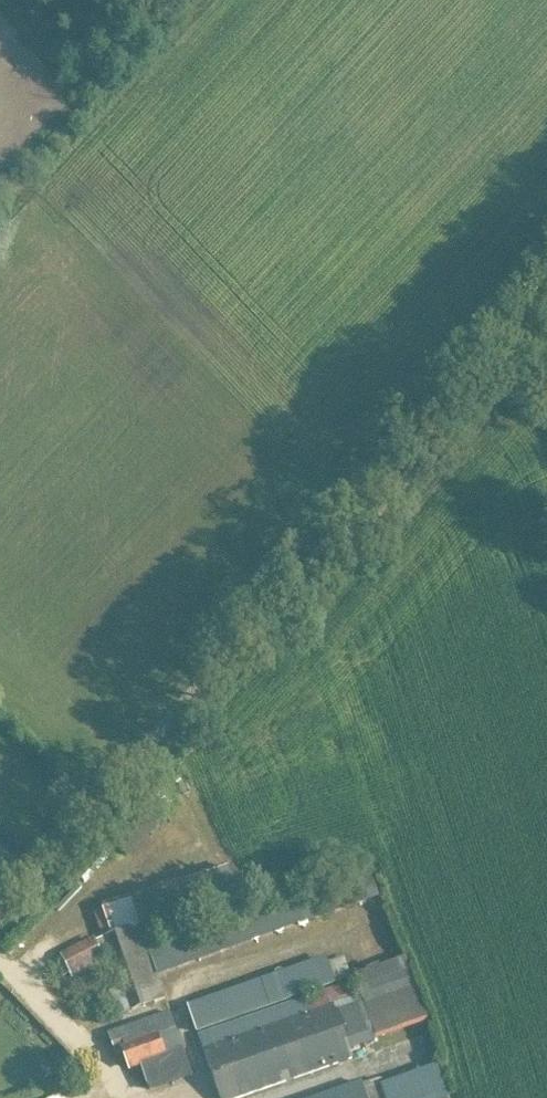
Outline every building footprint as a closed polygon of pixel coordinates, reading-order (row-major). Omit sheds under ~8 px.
[(103,909),(94,912),(103,936),(105,936),(111,950),(131,1008),(166,996),(158,973),(149,949),(141,927),(140,923),(112,933),(103,909)] [(98,938),(54,954),(63,978),(107,962),(98,938)] [(329,958),(189,1007),(197,1031),(352,977),(345,955),(331,961),(329,958)] [(354,974),(376,1031),(378,1035),(390,1031),(428,1019),(424,1005),(406,957),(354,974)] [(198,1035),(222,1097),(233,1097),(355,1058),(348,1039),(339,1011),(360,1004),(352,982),(198,1035)] [(171,1011),(109,1033),(116,1050),(123,1047),(130,1068),(142,1063),(169,1053),(161,1033),(177,1027),(171,1011)] [(318,1097),(386,1097),(382,1086),(379,1077),(361,1083),(318,1097)]
